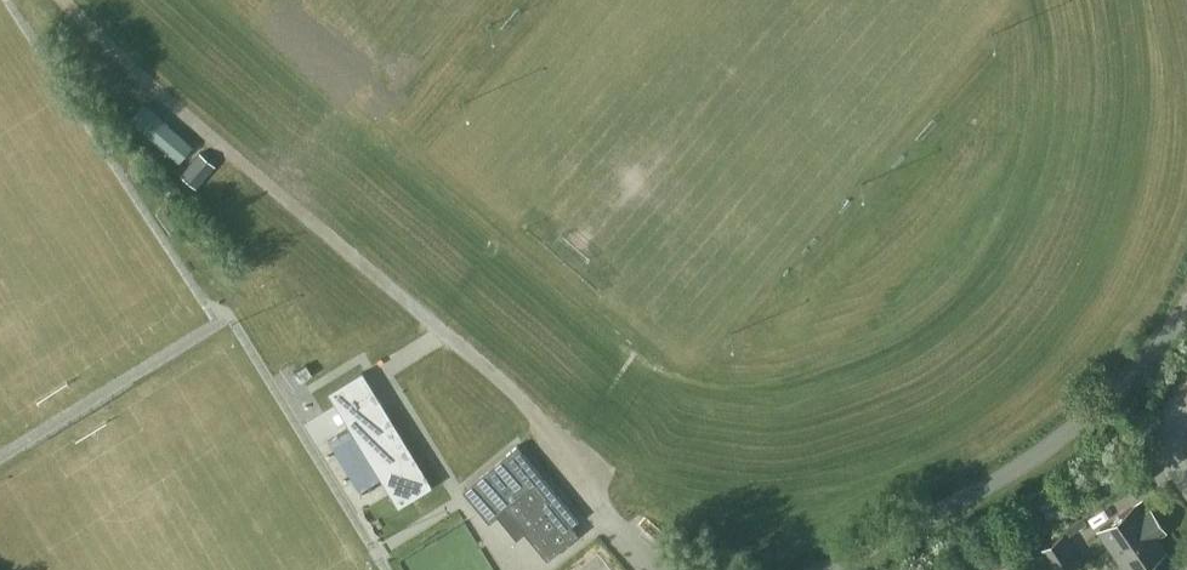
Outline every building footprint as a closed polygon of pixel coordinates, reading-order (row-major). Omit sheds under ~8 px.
[(128,119),(178,161),(192,145),(142,102),(128,119)] [(180,174),(196,188),(214,165),(199,152),(180,174)] [(390,494),(397,506),(431,485),(385,411),(361,371),(327,392),(349,427),(390,494)] [(488,520),(496,514),(515,537),(524,530),(547,558),(578,533),(570,524),(578,518),(517,443),(462,488),(488,520)] [(1132,505),(1098,528),(1126,568),(1142,557),(1143,559),(1149,560),(1163,550),(1153,535),(1163,529),(1153,514),(1143,520),(1132,505)] [(1050,569),(1080,569),(1084,567),(1063,532),(1037,549),(1050,569)]
